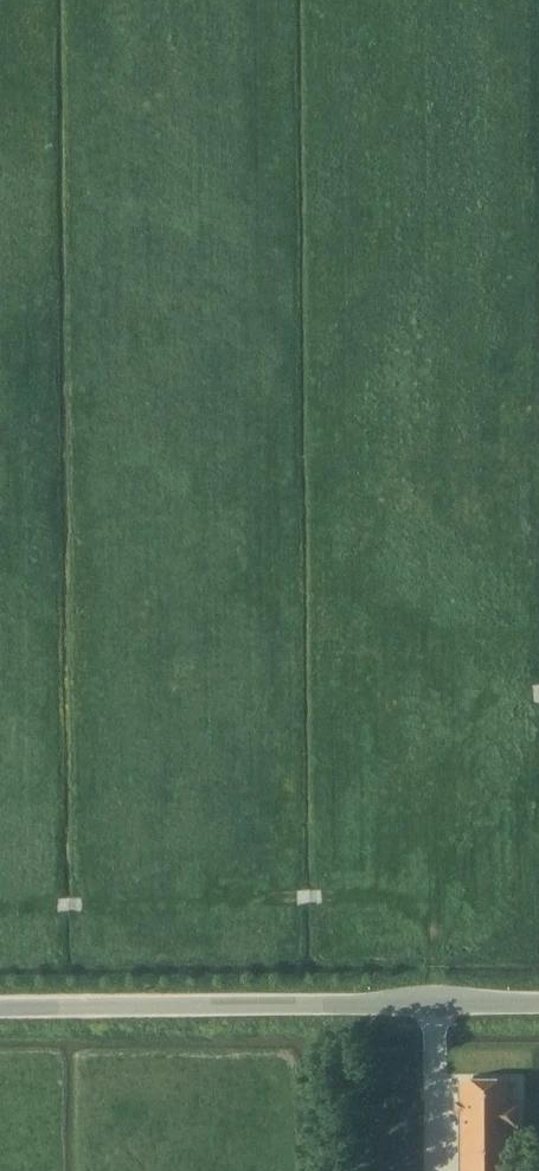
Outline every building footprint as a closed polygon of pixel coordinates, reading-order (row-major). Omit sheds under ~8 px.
[(516,1132),(516,1104),(508,1104),(508,1082),(459,1082),(460,1170),(508,1170),(508,1132),(516,1132)]
